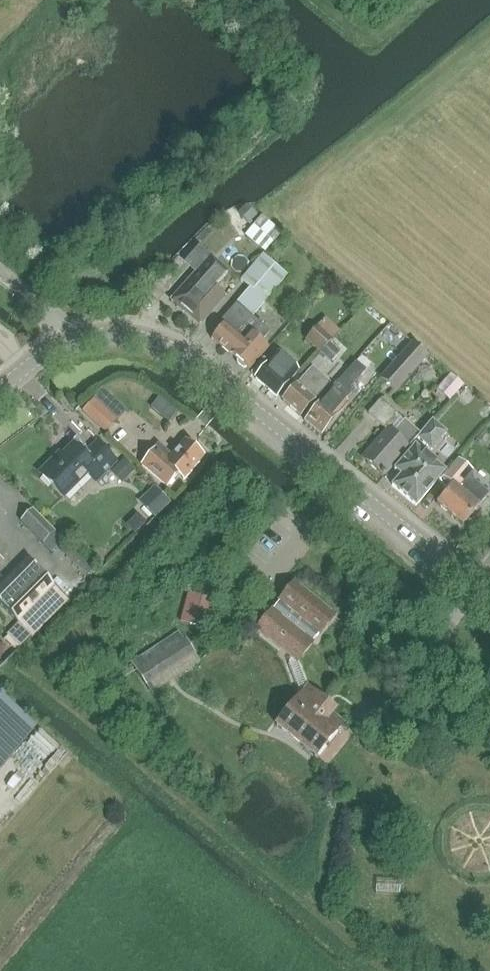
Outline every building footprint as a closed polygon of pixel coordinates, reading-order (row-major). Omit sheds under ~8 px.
[(264,238),(282,218),(264,203),(247,223),(264,238)] [(172,301),(176,305),(177,307),(183,313),(185,313),(199,325),(200,326),(200,325),(225,297),(214,288),(227,272),(199,247),(187,260),(198,270),(172,300),(171,299),(171,300),(172,301)] [(287,276),(262,255),(241,281),(249,288),(221,321),(224,324),(211,339),(238,362),(238,365),(243,370),(246,369),(248,371),(268,348),(261,342),(269,334),(260,326),(263,323),(259,320),(249,332),(246,329),(240,337),(237,334),(287,276)] [(268,327),(285,310),(273,298),(266,305),(272,311),(262,321),(268,327)] [(319,313),(311,321),(334,342),(341,334),(319,313)] [(332,340),(317,327),(305,339),(320,353),(332,340)] [(341,352),(331,343),(322,353),(332,362),(341,352)] [(380,380),(395,393),(427,356),(413,343),(380,380)] [(255,378),(277,397),(298,371),(277,353),(269,363),(264,359),(252,373),(256,377),(255,378)] [(360,357),(350,368),(331,390),(330,389),(304,421),(322,435),(348,404),(345,401),(352,394),(351,388),(370,367),(360,357)] [(453,391),(467,373),(451,360),(437,378),(453,391)] [(283,401),(300,416),(329,383),(312,368),(283,401)] [(97,387),(84,401),(107,422),(120,408),(97,387)] [(387,430),(362,458),(382,476),(419,435),(380,400),(368,414),(387,430)] [(434,420),(419,438),(434,451),(449,432),(434,420)] [(117,460),(97,441),(85,455),(73,444),(62,456),(59,453),(39,474),(63,498),(89,473),(96,481),(117,460)] [(156,449),(142,465),(167,487),(170,483),(177,474),(184,480),(204,457),(185,441),(169,460),(156,449)] [(401,475),(391,486),(416,506),(445,472),(415,446),(394,469),(401,475)] [(468,469),(457,459),(442,477),(452,485),(436,504),(462,526),(479,507),(477,505),(486,493),(463,474),(468,469)] [(21,521),(44,544),(53,554),(64,542),(32,510),(21,521)] [(19,567),(0,586),(0,605),(35,639),(71,601),(28,559),(19,567)] [(313,644),(335,617),(295,583),(257,628),(291,657),(298,661),(313,644)] [(183,606),(178,626),(203,632),(208,612),(183,606)] [(131,663),(137,672),(146,687),(196,655),(180,630),(131,663)] [(293,658),(288,663),(299,691),(302,694),(307,688),(309,689),(298,662),(293,658)] [(302,694),(276,726),(278,727),(279,725),(315,755),(314,756),(315,758),(343,724),(331,715),(335,711),(309,690),(309,689),(307,688),(302,694)] [(36,730),(0,700),(0,773),(36,730)]
